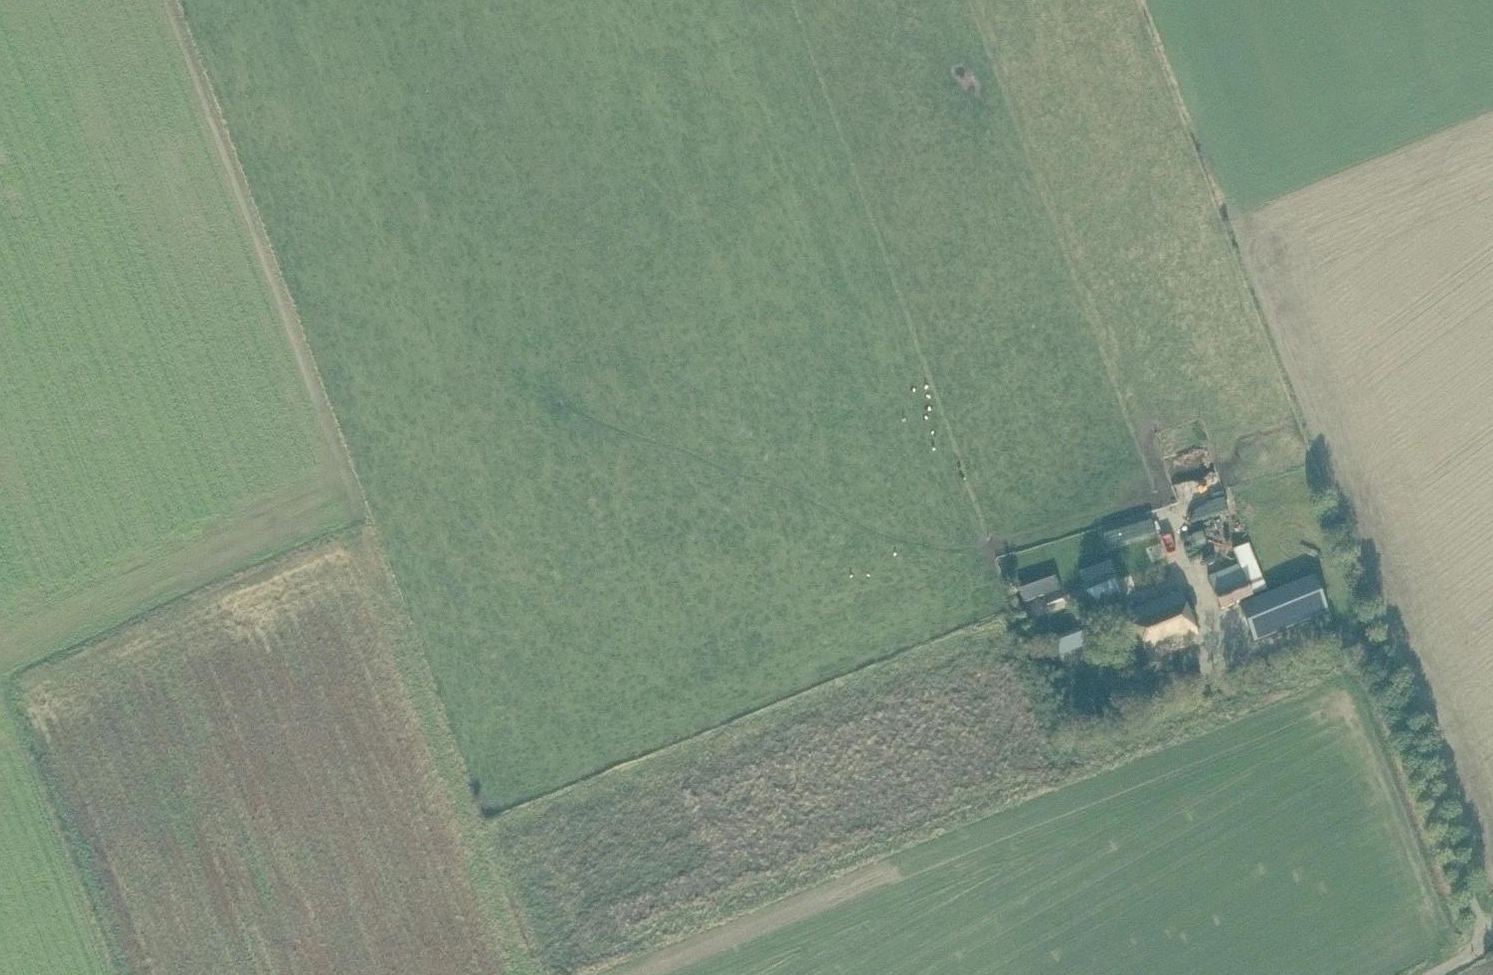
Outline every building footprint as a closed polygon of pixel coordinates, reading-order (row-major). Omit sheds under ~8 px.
[(1238,568),(1207,581),(1220,612),(1267,593),(1248,546),(1232,553),(1238,568)] [(1093,571),(1080,576),(1084,585),(1097,580),(1093,571)] [(1056,579),(1018,592),(1023,606),(1043,599),(1047,609),(1065,602),(1056,579)] [(1313,579),(1239,608),(1254,646),(1328,616),(1313,579)] [(1079,630),(1127,613),(1115,583),(1089,592),(1090,594),(1078,599),(1080,607),(1072,610),(1079,630)] [(1200,646),(1183,596),(1183,595),(1182,595),(1182,596),(1129,614),(1135,630),(1124,634),(1138,674),(1163,666),(1160,659),(1199,646),(1200,646)] [(1078,633),(1052,643),(1057,658),(1083,648),(1078,633)] [(1064,729),(1069,738),(1078,734),(1074,725),(1064,729)]
